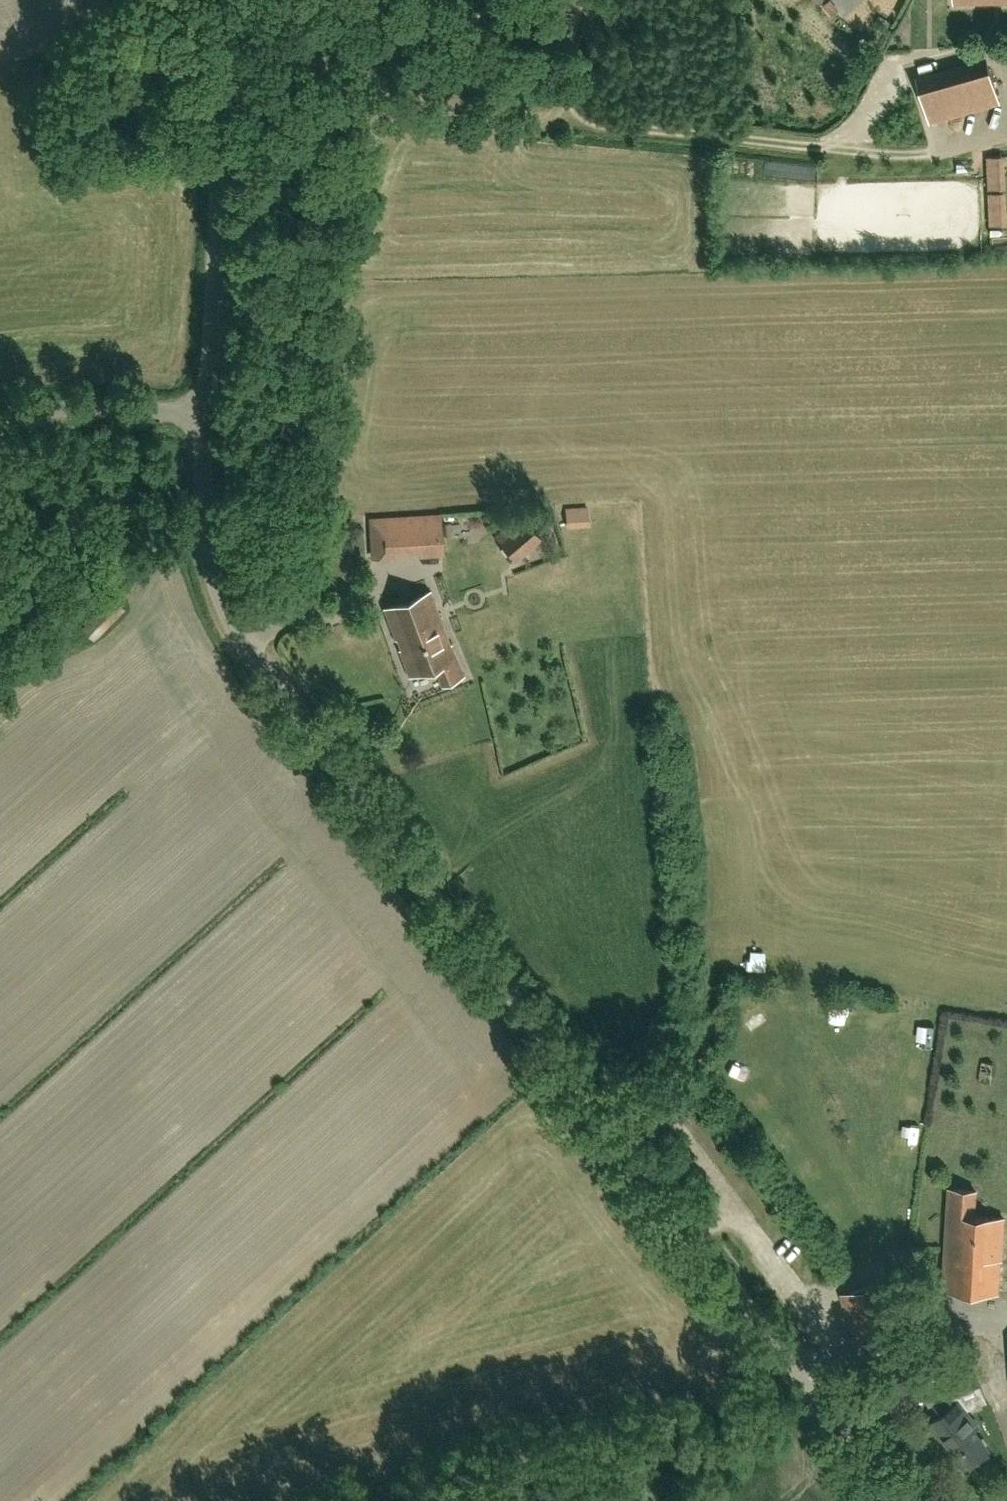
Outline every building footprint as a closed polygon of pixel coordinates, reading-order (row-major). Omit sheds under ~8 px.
[(930,124),(999,105),(986,56),(917,76),(930,124)] [(994,188),(1006,188),(1006,155),(993,155),(994,188)] [(996,224),(1006,224),(1006,189),(995,190),(996,224)] [(596,503),(573,505),(574,526),(597,525),(596,503)] [(369,520),(371,556),(443,552),(441,516),(369,520)] [(497,535),(516,556),(538,538),(519,516),(497,535)] [(429,591),(384,608),(395,638),(398,637),(402,647),(399,648),(409,674),(434,664),(441,682),(463,674),(450,643),(449,644),(429,591)] [(766,969),(769,952),(750,948),(747,966),(766,969)] [(852,1026),(856,1006),(837,1002),(833,1022),(852,1026)] [(912,1025),(929,1037),(945,1013),(928,1002),(912,1025)] [(907,1133),(905,1153),(925,1154),(926,1135),(907,1133)] [(1001,1259),(1004,1217),(974,1216),(975,1190),(950,1189),(944,1289),(998,1292),(1000,1259),(1001,1259)] [(857,1343),(904,1328),(889,1279),(841,1294),(857,1343)] [(930,1424),(957,1458),(965,1468),(970,1464),(989,1449),(973,1430),(978,1426),(965,1410),(986,1401),(979,1383),(980,1383),(971,1360),(941,1373),(942,1375),(922,1384),(931,1404),(953,1394),(958,1401),(930,1424)]
